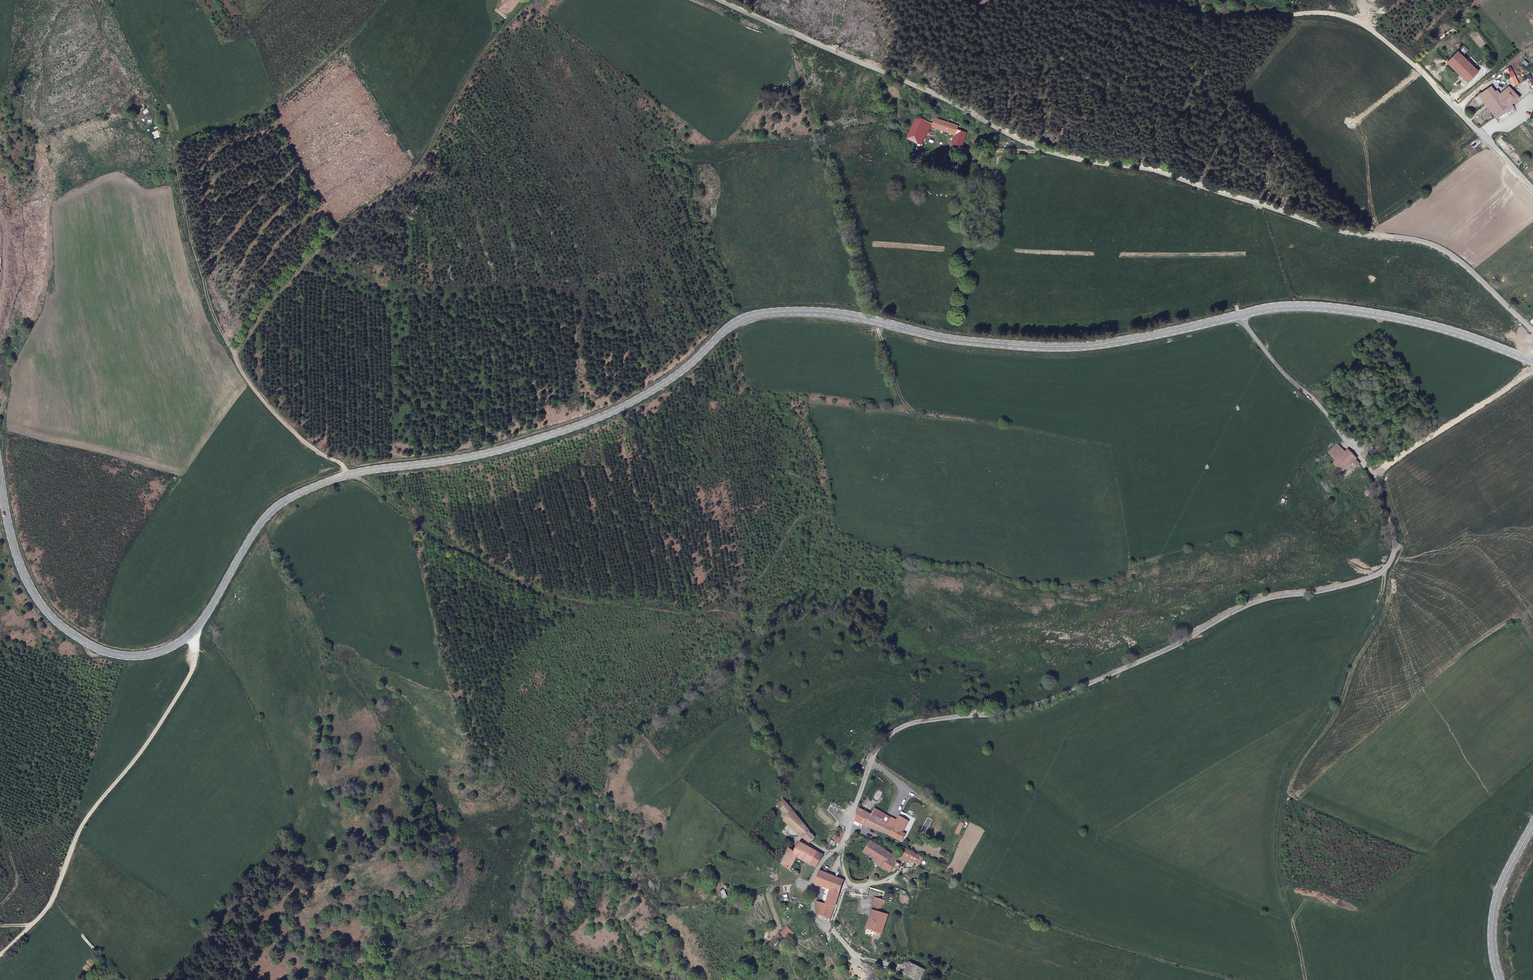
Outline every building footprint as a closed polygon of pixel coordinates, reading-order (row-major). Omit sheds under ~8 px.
[(1467,84),(1478,73),(1458,52),(1447,64),(1460,76),(1457,79),(1462,84),(1464,81),(1467,84)] [(1513,88),(1518,85),(1513,76),(1508,79),(1513,88)] [(1491,87),(1482,93),(1479,95),(1483,101),(1494,93),(1491,87)] [(1488,109),(1495,118),(1497,121),(1514,109),(1511,104),(1515,102),(1513,98),(1515,97),(1516,96),(1510,87),(1499,95),(1497,91),(1494,93),(1483,101),(1488,109)] [(1483,101),(1478,104),(1484,112),(1488,109),(1483,101)] [(917,114),(908,137),(921,142),(918,148),(923,151),(926,144),(924,144),(927,135),(930,135),(931,132),(929,131),(930,126),(953,135),(950,143),(962,146),(967,132),(956,127),(957,123),(935,114),(933,119),(917,114)] [(945,165),(958,169),(959,160),(948,157),(945,165)] [(1337,444),(1326,453),(1329,458),(1334,463),(1347,452),(1337,444)] [(1341,475),(1352,466),(1355,470),(1361,466),(1349,451),(1347,452),(1334,463),(1332,464),(1341,475)] [(1326,453),(1321,457),(1325,461),(1329,458),(1326,453)] [(815,836),(783,799),(777,804),(786,816),(782,820),(809,843),(815,836)] [(901,835),(907,824),(893,816),(892,816),(889,823),(882,818),(885,813),(875,806),(871,812),(860,806),(854,819),(901,843),(904,837),(901,835)] [(882,818),(889,823),(892,816),(885,813),(882,818)] [(838,843),(844,830),(840,828),(837,834),(835,832),(831,839),(838,843)] [(870,840),(862,855),(875,862),(873,866),(887,875),(892,867),(895,869),(899,864),(895,861),(898,857),(870,840)] [(796,857),(815,867),(823,854),(799,841),(793,851),(788,847),(780,864),(789,869),(796,857)] [(907,859),(916,864),(921,856),(905,848),(898,859),(905,863),(907,859)] [(839,893),(844,880),(820,870),(813,882),(815,886),(820,886),(829,889),(825,903),(821,915),(830,919),(839,893)] [(885,900),(874,898),(871,909),(872,909),(866,929),(882,934),(887,914),(880,912),(882,907),(885,900)] [(825,903),(816,901),(817,914),(821,915),(825,903)] [(909,961),(903,972),(919,979),(920,979),(925,969),(909,961)]
